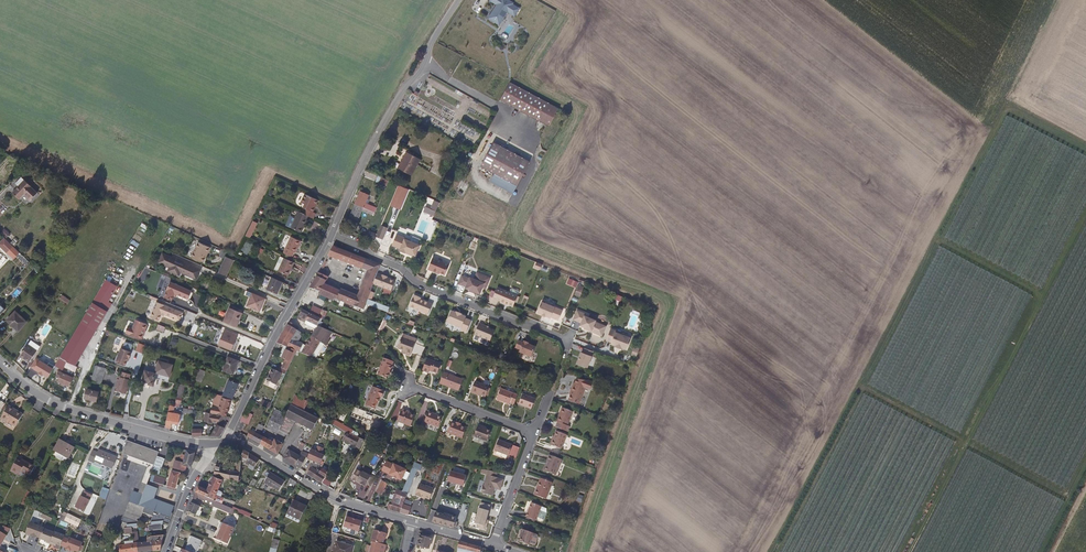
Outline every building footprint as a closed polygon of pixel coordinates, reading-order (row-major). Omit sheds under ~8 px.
[(490,0),(497,5),(489,18),(498,24),(507,10),(515,15),(519,8),(512,4),(513,2),(509,0),(490,0)] [(547,103),(513,84),(509,81),(498,99),(502,101),(537,121),(547,103)] [(547,127),(558,108),(547,103),(537,121),(547,127)] [(514,186),(528,162),(491,141),(477,165),(514,186)] [(409,174),(417,157),(403,151),(396,168),(409,174)] [(385,186),(387,180),(377,175),(374,181),(385,186)] [(35,191),(26,182),(20,177),(15,181),(18,185),(11,192),(17,198),(22,193),(28,198),(35,191)] [(409,190),(398,186),(390,206),(400,210),(409,190)] [(363,205),(367,195),(359,191),(353,204),(368,211),(370,208),(363,205)] [(313,210),(318,199),(304,193),(301,201),(304,202),(303,206),(306,208),(304,213),(307,214),(313,217),(316,211),(313,210)] [(356,220),(360,211),(367,214),(368,211),(353,204),(347,216),(356,220)] [(300,231),(307,214),(304,213),(297,209),(289,226),(300,231)] [(248,236),(254,225),(249,223),(243,234),(248,236)] [(387,228),(381,225),(376,237),(382,239),(387,228)] [(5,230),(1,234),(7,238),(10,234),(5,230)] [(293,251),(299,239),(289,234),(281,251),(289,255),(292,250),(293,251)] [(416,252),(418,246),(414,244),(408,241),(408,240),(403,238),(401,236),(399,237),(395,235),(390,245),(398,249),(399,250),(398,251),(401,252),(403,253),(404,252),(408,254),(409,255),(411,256),(414,256),(416,252)] [(200,262),(204,252),(206,253),(208,247),(195,241),(188,257),(200,262)] [(364,258),(353,254),(350,253),(342,250),(331,246),(327,255),(339,260),(346,263),(349,264),(360,268),(364,258)] [(194,279),(198,269),(183,263),(181,263),(180,266),(172,262),(173,260),(173,258),(160,252),(155,262),(167,267),(169,268),(168,272),(176,275),(179,270),(183,271),(182,274),(194,279)] [(287,275),(293,261),(280,255),(274,268),(287,275)] [(223,276),(231,259),(223,256),(215,272),(223,276)] [(365,270),(376,273),(379,264),(364,258),(360,268),(365,270)] [(443,275),(447,265),(438,261),(430,258),(425,270),(434,273),(435,272),(440,274),(443,275)] [(370,290),(372,283),(376,273),(365,270),(362,280),(359,286),(356,295),(366,299),(366,298),(368,293),(370,290)] [(484,289),(489,277),(475,272),(473,279),(468,277),(468,278),(460,275),(456,284),(464,287),(464,288),(479,294),(481,288),(484,289)] [(342,301),(346,292),(340,289),(339,290),(324,284),(328,278),(317,273),(309,288),(320,293),(319,295),(332,300),(332,302),(339,305),(340,301),(342,301)] [(390,290),(394,281),(393,279),(389,278),(388,278),(387,278),(386,278),(386,276),(381,274),(381,275),(376,273),(372,283),(390,290)] [(275,294),(280,282),(270,277),(265,289),(275,294)] [(569,278),(566,284),(576,288),(578,282),(569,278)] [(105,280),(92,302),(107,312),(112,304),(108,302),(117,287),(105,280)] [(190,290),(168,281),(164,289),(165,289),(162,297),(170,300),(173,292),(175,293),(175,294),(186,299),(190,290)] [(512,306),(516,295),(496,287),(492,298),(499,301),(499,302),(503,304),(504,303),(512,306)] [(353,294),(346,292),(342,301),(348,304),(353,306),(358,308),(357,310),(360,311),(361,311),(364,303),(366,299),(356,295),(353,294)] [(259,311),(264,298),(252,293),(246,306),(259,311)] [(427,313),(431,303),(419,298),(419,297),(418,295),(415,293),(413,294),(412,294),(407,305),(427,313)] [(62,295),(59,299),(68,304),(70,300),(62,295)] [(388,306),(366,298),(366,299),(364,303),(367,304),(386,311),(388,306)] [(179,312),(154,301),(148,316),(155,320),(159,311),(160,312),(160,313),(176,319),(179,312)] [(558,320),(562,309),(540,301),(536,312),(550,317),(550,316),(558,320)] [(74,364),(76,361),(104,311),(92,304),(61,354),(59,357),(74,364)] [(234,327),(237,319),(239,320),(242,314),(228,308),(222,322),(234,327)] [(605,327),(606,324),(598,320),(598,319),(595,318),(584,314),(585,312),(581,310),(576,309),(573,318),(581,321),(580,324),(586,326),(591,328),(591,330),(593,331),(597,332),(598,330),(603,332),(605,327)] [(320,318),(308,313),(301,310),(297,318),(304,322),(305,320),(313,323),(312,326),(317,328),(312,336),(321,342),(325,344),(327,345),(330,341),(328,340),(333,332),(319,325),(317,325),(320,318)] [(466,330),(470,319),(463,316),(463,315),(460,314),(460,313),(455,311),(454,311),(450,310),(446,321),(457,325),(460,326),(459,328),(466,330)] [(25,322),(13,311),(5,321),(16,331),(25,322)] [(144,331),(146,325),(145,324),(133,319),(130,328),(125,326),(123,332),(127,334),(127,335),(138,339),(139,339),(140,339),(142,335),(141,334),(142,330),(144,331)] [(286,347),(296,329),(293,327),(294,324),(289,321),(287,325),(283,332),(278,339),(276,343),(283,345),(286,347)] [(489,340),(493,329),(485,326),(486,325),(478,321),(474,333),(489,340)] [(628,344),(630,335),(615,330),(616,328),(611,326),(607,338),(611,340),(611,342),(615,343),(615,344),(624,347),(626,347),(628,344)] [(299,351),(302,344),(297,341),(301,333),(296,329),(286,347),(296,350),(299,351)] [(230,351),(236,335),(224,331),(217,346),(230,351)] [(311,356),(321,342),(312,336),(301,352),(311,356)] [(408,354),(413,341),(400,336),(396,347),(399,348),(403,350),(402,352),(408,354)] [(531,356),(535,346),(528,343),(528,342),(523,340),(523,341),(518,339),(514,347),(520,349),(519,351),(531,356)] [(28,363),(36,351),(32,349),(35,345),(29,341),(19,357),(28,363)] [(316,358),(325,344),(321,342),(311,356),(316,358)] [(281,358),(286,347),(283,345),(278,356),(281,358)] [(587,366),(593,349),(584,346),(582,351),(581,350),(576,362),(587,366)] [(631,355),(636,357),(639,347),(634,346),(631,355)] [(123,364),(125,356),(126,356),(128,351),(127,351),(127,350),(118,347),(113,360),(123,364)] [(285,374),(296,350),(286,347),(281,358),(285,359),(282,367),(280,366),(278,371),(282,373),(285,374)] [(391,370),(393,365),(392,365),(392,364),(393,360),(383,356),(377,373),(387,377),(390,369),(391,370)] [(438,372),(441,362),(427,357),(422,369),(426,371),(427,368),(438,372)] [(231,375),(236,362),(226,358),(221,371),(231,375)] [(74,366),(58,359),(53,367),(60,371),(62,368),(72,372),(74,367),(74,366)] [(152,385),(153,380),(152,379),(154,371),(157,372),(156,373),(167,376),(170,363),(155,360),(154,363),(152,362),(151,365),(154,365),(153,368),(144,366),(140,382),(152,385)] [(98,383),(103,367),(93,364),(90,375),(89,380),(98,383)] [(29,376),(41,385),(46,379),(35,369),(29,376)] [(196,381),(202,382),(205,371),(199,369),(196,381)] [(276,385),(282,373),(278,371),(272,369),(266,381),(276,385)] [(66,386),(70,378),(56,371),(53,378),(56,379),(55,382),(66,386)] [(459,390),(463,378),(456,376),(448,373),(443,371),(439,382),(459,390)] [(124,391),(128,378),(115,374),(114,379),(116,380),(117,381),(116,385),(115,384),(113,389),(117,391),(118,389),(124,391)] [(190,387),(195,376),(190,374),(186,386),(190,387)] [(232,395),(236,384),(227,380),(223,392),(232,395)] [(485,395),(489,385),(481,382),(475,380),(471,391),(480,395),(481,393),(485,395)] [(174,406),(175,396),(178,384),(172,381),(168,405),(174,406)] [(578,403),(581,396),(584,386),(572,382),(569,390),(571,390),(569,394),(567,399),(578,403)] [(376,404),(379,397),(381,397),(384,390),(372,386),(365,405),(374,408),(375,404),(376,404)] [(514,402),(517,393),(500,387),(496,397),(510,403),(510,401),(514,402)] [(94,400),(96,391),(84,388),(82,397),(94,400)] [(319,417),(305,410),(309,400),(295,393),(287,410),(280,426),(279,428),(288,434),(295,420),(313,428),(319,417)] [(532,408),(535,398),(522,393),(519,403),(532,408)] [(226,412),(230,400),(220,397),(217,409),(226,412)] [(269,407),(271,403),(262,399),(260,404),(267,407),(269,407)] [(21,413),(6,405),(0,415),(0,419),(13,426),(21,413)] [(566,424),(571,409),(560,405),(558,412),(560,412),(557,420),(566,424)] [(365,422),(369,412),(353,406),(349,416),(365,422)] [(409,425),(413,414),(409,413),(401,410),(397,420),(409,425)] [(438,427),(442,416),(428,411),(424,421),(438,427)] [(178,424),(179,418),(177,418),(171,417),(171,413),(167,412),(164,427),(169,428),(170,422),(178,424)] [(211,422),(212,413),(209,413),(204,412),(203,421),(211,422)] [(221,422),(224,416),(216,414),(213,419),(217,421),(220,422),(221,422)] [(279,428),(280,426),(269,420),(266,426),(277,432),(279,428)] [(462,437),(466,426),(461,424),(460,425),(455,424),(456,422),(451,421),(447,431),(462,437)] [(260,432),(261,428),(259,427),(260,426),(262,427),(263,425),(260,423),(258,422),(254,429),(253,432),(260,435),(261,433),(260,432)] [(240,434),(243,427),(240,425),(241,424),(238,423),(234,431),(240,434)] [(359,448),(363,440),(350,433),(352,429),(341,424),(340,425),(338,424),(337,427),(345,431),(341,440),(359,448)] [(487,441),(490,431),(485,429),(482,427),(483,425),(478,424),(473,436),(487,441)] [(219,435),(223,428),(220,427),(219,426),(216,425),(210,435),(213,435),(218,436),(219,435)] [(283,444),(288,434),(279,428),(277,432),(274,439),(283,444)] [(560,448),(565,433),(555,429),(553,435),(550,444),(560,448)] [(260,444),(263,437),(260,435),(253,432),(249,430),(246,437),(260,444)] [(277,455),(282,446),(283,444),(274,439),(273,441),(263,437),(260,444),(277,455)] [(159,473),(164,457),(157,454),(158,450),(156,449),(126,439),(121,452),(153,463),(151,470),(159,473)] [(509,456),(513,444),(498,439),(494,450),(509,456)] [(67,459),(73,448),(59,440),(53,450),(67,459)] [(112,468),(116,456),(98,448),(97,451),(91,449),(87,459),(93,461),(94,460),(112,468)] [(247,460),(248,452),(242,448),(240,456),(247,460)] [(294,466),(299,456),(288,449),(283,459),(294,466)] [(320,464),(323,454),(321,453),(312,449),(309,455),(307,459),(320,464)] [(189,467),(193,452),(185,450),(182,464),(185,465),(189,467)] [(307,459),(309,455),(302,452),(299,456),(294,466),(300,469),(306,458),(307,459)] [(555,473),(561,458),(548,453),(546,460),(547,460),(544,469),(555,473)] [(245,466),(247,460),(240,456),(239,461),(238,464),(245,466)] [(30,477),(35,469),(17,459),(10,471),(20,476),(22,473),(30,477)] [(233,482),(238,464),(239,461),(235,459),(232,470),(220,468),(221,464),(219,463),(219,464),(217,464),(216,463),(215,462),(215,463),(214,463),(214,465),(211,476),(221,479),(233,482)] [(322,483),(326,474),(331,462),(327,460),(321,474),(317,472),(314,478),(322,483)] [(407,469),(394,464),(387,460),(382,470),(390,474),(402,480),(407,469)] [(183,471),(185,465),(182,464),(173,462),(172,468),(176,469),(183,471)] [(317,472),(318,470),(310,465),(306,473),(314,478),(317,472)] [(276,489),(282,479),(268,469),(266,472),(262,471),(261,473),(264,476),(261,479),(276,489)] [(370,486),(375,476),(372,474),(371,476),(363,471),(362,472),(357,469),(352,478),(353,480),(356,481),(357,481),(361,483),(360,484),(365,486),(365,485),(366,486),(367,484),(370,486)] [(407,492),(414,477),(417,478),(419,473),(412,470),(402,490),(407,492)] [(498,472),(487,470),(486,474),(488,475),(484,486),(483,486),(481,492),(483,493),(482,493),(493,496),(495,490),(497,489),(501,490),(504,479),(498,478),(498,477),(496,477),(498,472)] [(175,488),(178,473),(176,472),(170,471),(168,479),(150,474),(149,481),(175,488)] [(466,476),(450,472),(447,483),(463,487),(466,476)] [(329,487),(333,477),(326,474),(322,483),(329,487)] [(547,496),(553,479),(541,474),(538,483),(540,484),(537,492),(547,496)] [(216,491),(221,479),(211,476),(206,491),(215,494),(216,491)] [(292,489),(295,481),(289,478),(285,486),(292,489)] [(382,490),(386,482),(382,479),(378,488),(382,490)] [(428,500),(433,489),(420,483),(415,495),(421,497),(421,496),(424,497),(428,500)] [(153,488),(147,487),(137,484),(135,489),(137,490),(140,491),(141,492),(141,493),(141,495),(141,496),(145,497),(150,499),(153,488)] [(212,500),(215,494),(206,491),(195,486),(193,492),(205,497),(212,500)] [(403,503),(407,492),(402,490),(395,486),(394,493),(395,494),(394,499),(403,503)] [(142,510),(145,497),(141,496),(141,495),(141,493),(141,492),(140,491),(137,490),(135,489),(134,494),(129,493),(124,509),(127,510),(122,525),(120,524),(118,530),(119,531),(123,529),(124,528),(130,528),(137,527),(138,527),(142,510)] [(81,496),(89,500),(92,495),(84,491),(81,496)] [(205,497),(193,492),(190,498),(195,500),(198,500),(200,500),(204,501),(205,497)] [(221,504),(223,498),(218,496),(215,494),(212,500),(214,501),(221,504)] [(81,496),(80,496),(75,507),(84,511),(89,500),(81,496)] [(171,505),(168,504),(150,499),(145,497),(142,510),(138,527),(147,525),(160,524),(161,524),(161,523),(163,518),(163,517),(169,519),(170,513),(169,512),(171,505)] [(400,512),(403,503),(394,499),(392,505),(390,504),(389,509),(400,512)] [(228,514),(230,510),(231,507),(221,504),(214,501),(212,504),(211,507),(228,514)] [(300,520),(306,506),(292,501),(286,514),(300,520)] [(198,509),(199,506),(189,502),(185,512),(193,515),(194,514),(195,511),(196,509),(198,509)] [(536,520),(542,505),(531,502),(526,517),(536,520)] [(254,517),(251,515),(250,514),(232,506),(231,507),(230,510),(253,519),(254,517)] [(454,524),(456,517),(447,515),(448,512),(445,512),(444,516),(437,514),(435,522),(456,528),(457,524),(454,524)] [(77,528),(80,521),(67,515),(64,521),(77,528)] [(490,536),(494,523),(476,518),(474,528),(473,531),(490,536)] [(43,526),(30,520),(25,530),(30,532),(30,534),(34,536),(35,535),(39,536),(42,527),(43,526)] [(226,544),(232,528),(220,522),(214,539),(226,544)] [(6,535),(9,529),(3,526),(0,531),(0,532),(6,535)] [(381,528),(375,526),(372,536),(373,537),(370,549),(371,549),(371,551),(372,551),(374,551),(381,528)] [(53,532),(42,527),(39,536),(38,537),(46,540),(46,539),(49,541),(53,532)] [(387,541),(384,540),(387,530),(381,528),(374,551),(376,551),(382,551),(384,551),(387,541)] [(529,543),(533,533),(534,532),(528,530),(521,528),(518,536),(520,536),(518,541),(529,545),(529,543)] [(60,545),(63,537),(64,536),(53,531),(53,532),(49,541),(48,543),(52,544),(53,543),(56,544),(60,546),(60,545)] [(535,543),(538,536),(537,534),(533,533),(529,543),(533,544),(534,544),(535,543)] [(160,543),(161,540),(163,535),(149,536),(149,538),(149,541),(151,541),(152,551),(158,551),(159,550),(159,549),(159,548),(160,543)] [(429,550),(432,539),(419,535),(417,546),(429,550)] [(65,548),(69,540),(63,537),(60,545),(65,548)] [(197,541),(189,537),(183,551),(186,551),(193,551),(197,541)] [(75,541),(69,538),(69,540),(65,548),(66,548),(65,550),(69,551),(70,551),(71,550),(75,541)] [(75,541),(71,550),(74,551),(80,551),(82,548),(81,547),(82,544),(75,541)] [(482,548),(469,544),(460,542),(459,549),(470,551),(481,551),(482,548)]
